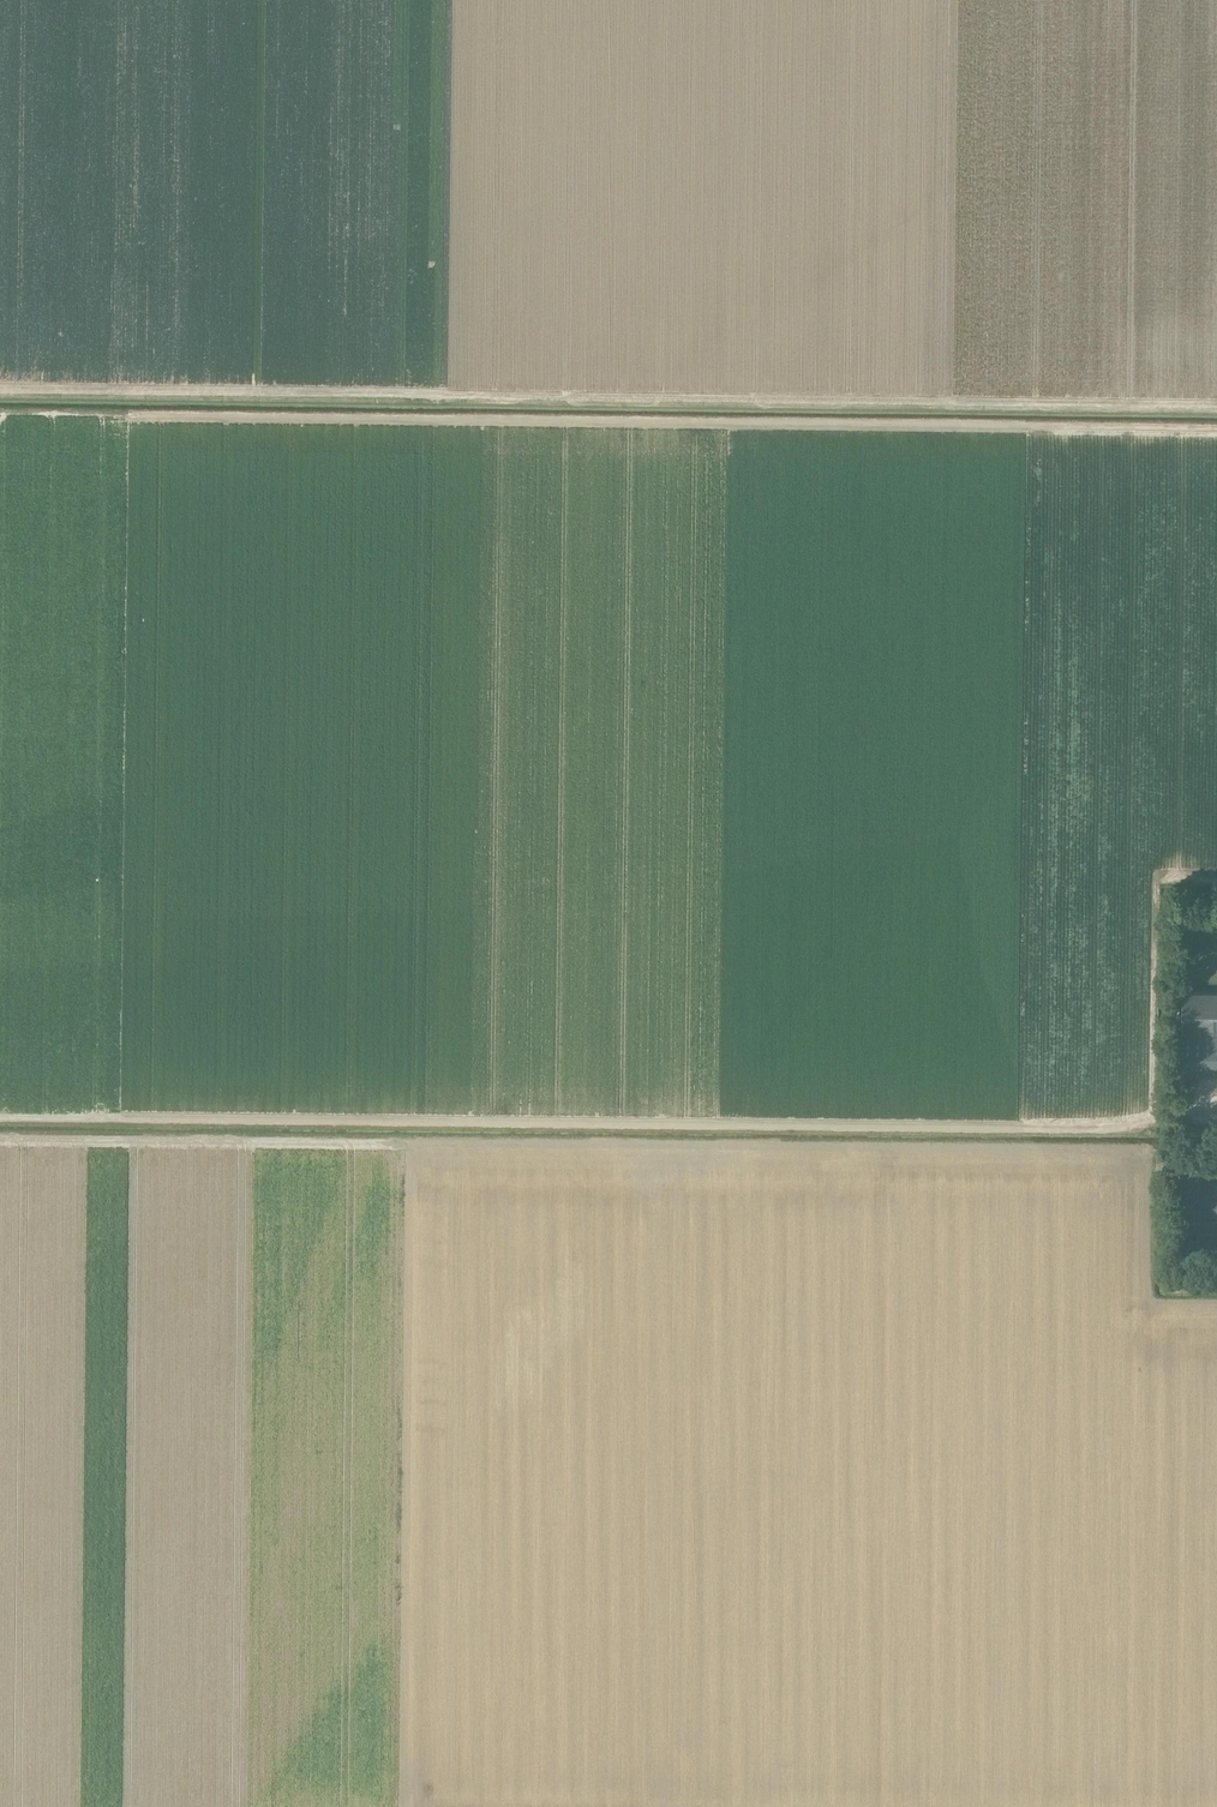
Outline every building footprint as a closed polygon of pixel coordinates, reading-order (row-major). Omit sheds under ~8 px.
[(1184,1030),(1216,1031),(1216,992),(1185,991),(1184,1030)] [(1184,1074),(1216,1074),(1216,1035),(1185,1035),(1184,1074)]
